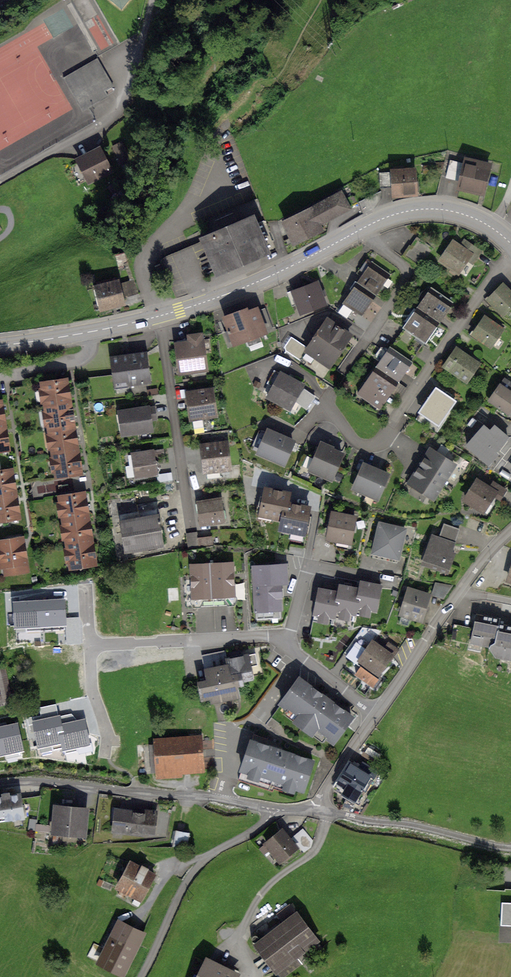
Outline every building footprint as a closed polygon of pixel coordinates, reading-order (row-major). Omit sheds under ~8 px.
[(106,147),(79,160),(91,185),(118,172),(106,147)] [(466,163),(459,190),(484,196),(491,169),(466,163)] [(390,176),(393,199),(415,197),(413,174),(390,176)] [(312,209),(321,227),(353,211),(344,193),(312,209)] [(321,227),(312,209),(281,224),(293,248),(324,232),(321,227)] [(203,238),(216,275),(266,257),(252,220),(203,238)] [(409,247),(402,257),(419,268),(433,248),(419,238),(412,249),(409,247)] [(462,248),(453,242),(441,260),(458,272),(470,255),(476,258),(480,252),(469,244),(465,250),(462,248)] [(365,273),(372,262),(367,259),(359,269),(365,273)] [(390,274),(372,261),(372,262),(365,273),(358,283),(376,295),(381,287),(390,274)] [(366,308),(376,295),(358,283),(355,281),(350,289),(352,290),(343,303),(352,310),(361,316),(366,308)] [(318,283),(292,293),(302,317),(328,307),(318,283)] [(503,284),(488,299),(503,314),(510,306),(510,292),(503,284)] [(96,292),(101,314),(126,308),(120,286),(96,292)] [(453,302),(431,287),(418,308),(439,322),(447,311),(453,302)] [(465,292),(461,296),(466,300),(469,296),(465,292)] [(352,310),(343,303),(338,312),(347,318),(352,310)] [(222,320),(233,347),(264,335),(253,308),(222,320)] [(411,317),(403,328),(425,343),(439,322),(418,308),(411,317)] [(495,323),(486,316),(473,334),(490,346),(503,329),(495,323)] [(306,351),(328,366),(348,338),(350,336),(327,320),(306,351)] [(176,345),(180,375),(208,372),(203,337),(188,339),(188,344),(176,345)] [(412,362),(389,347),(376,367),(398,382),(404,374),(412,362)] [(472,359),(457,348),(445,366),(467,381),(479,364),(472,359)] [(112,360),(117,389),(152,384),(148,355),(112,360)] [(398,382),(376,367),(358,394),(380,409),(394,389),(398,382)] [(304,389),(281,376),(268,398),(291,412),(304,389)] [(69,397),(67,381),(40,386),(56,479),(82,475),(79,455),(77,443),(72,409),(69,397)] [(444,392),(436,387),(419,411),(439,425),(456,401),(444,392)] [(500,387),(489,403),(508,416),(510,412),(510,395),(500,387)] [(188,400),(191,422),(217,419),(214,396),(188,400)] [(4,403),(0,404),(0,455),(12,453),(8,431),(6,418),(4,403)] [(119,413),(122,437),(153,434),(150,410),(119,413)] [(484,428),(466,447),(487,467),(498,455),(497,454),(508,441),(495,429),(490,434),(484,428)] [(295,445),(268,433),(258,456),(285,468),(295,445)] [(331,482),(342,456),(320,446),(309,472),(331,482)] [(202,450),(205,474),(231,471),(228,447),(202,450)] [(418,492),(433,501),(454,467),(439,457),(432,453),(411,487),(418,492)] [(132,457),(135,480),(157,477),(154,454),(132,457)] [(390,476),(363,466),(353,492),(379,502),(390,476)] [(14,472),(0,474),(0,526),(23,522),(19,500),(17,486),(14,472)] [(497,493),(477,481),(464,502),(483,514),(497,493)] [(283,522),(285,509),(287,496),(264,492),(259,518),(283,522)] [(86,494),(58,498),(68,570),(96,566),(93,546),(90,523),(88,510),(86,494)] [(196,505),(200,527),(225,523),(221,501),(196,505)] [(285,509),(283,522),(281,532),(306,536),(310,513),(285,509)] [(331,515),(326,540),(351,545),(356,520),(331,515)] [(119,526),(124,553),(163,547),(158,519),(119,526)] [(407,531),(380,525),(372,556),(399,563),(407,531)] [(434,537),(423,564),(444,572),(460,534),(445,528),(440,540),(434,537)] [(24,539),(0,544),(0,555),(4,579),(30,574),(24,539)] [(211,568),(213,600),(233,599),(232,567),(211,568)] [(288,567),(255,568),(256,617),(282,617),(281,587),(288,587),(288,567)] [(192,601),(213,600),(211,568),(190,568),(192,601)] [(335,591),(318,588),(316,594),(311,624),(330,627),(331,621),(350,625),(351,620),(358,621),(359,617),(378,620),(384,586),(358,581),(357,585),(357,588),(350,586),(337,584),(335,591)] [(408,591),(400,618),(422,624),(430,597),(408,591)] [(51,601),(39,602),(40,630),(55,630),(55,623),(64,623),(63,600),(51,601)] [(25,602),(15,603),(16,625),(25,625),(26,631),(40,630),(39,602),(25,602)] [(496,640),(499,624),(500,621),(477,616),(473,635),(496,640)] [(67,618),(67,626),(76,626),(76,618),(67,618)] [(496,640),(489,648),(496,659),(510,662),(510,626),(499,624),(496,640)] [(382,630),(363,628),(345,655),(361,667),(355,675),(374,689),(399,651),(378,636),(382,630)] [(228,671),(199,677),(205,708),(237,702),(234,685),(250,682),(246,658),(227,662),(228,671)] [(0,664),(0,705),(9,703),(1,664),(0,664)] [(364,716),(305,673),(285,701),(344,744),(364,716)] [(48,719),(34,722),(39,745),(51,743),(52,750),(64,748),(60,725),(58,717),(48,719)] [(72,723),(60,725),(64,748),(66,754),(78,751),(77,745),(88,743),(83,721),(72,723)] [(0,728),(0,737),(3,753),(21,749),(17,725),(5,727),(0,728)] [(323,759),(261,740),(251,774),(312,793),(323,759)] [(156,747),(159,779),(201,776),(199,744),(156,747)] [(361,769),(351,763),(336,787),(344,791),(342,795),(357,804),(378,771),(365,763),(361,769)] [(0,800),(0,823),(23,820),(21,798),(0,800)] [(88,807),(54,805),(52,835),(86,836),(88,807)] [(114,808),(112,831),(155,834),(157,812),(114,808)] [(190,832),(175,831),(174,847),(188,848),(190,832)] [(286,831),(264,849),(279,867),(300,849),(286,831)] [(155,875),(130,862),(116,891),(141,903),(155,875)] [(253,945),(276,976),(278,974),(280,976),(286,976),(303,964),(298,958),(319,943),(297,913),(253,945)] [(146,935),(118,922),(105,948),(94,943),(87,957),(98,961),(96,965),(120,976),(125,976),(146,935)] [(197,976),(239,976),(240,974),(206,958),(197,976)]
